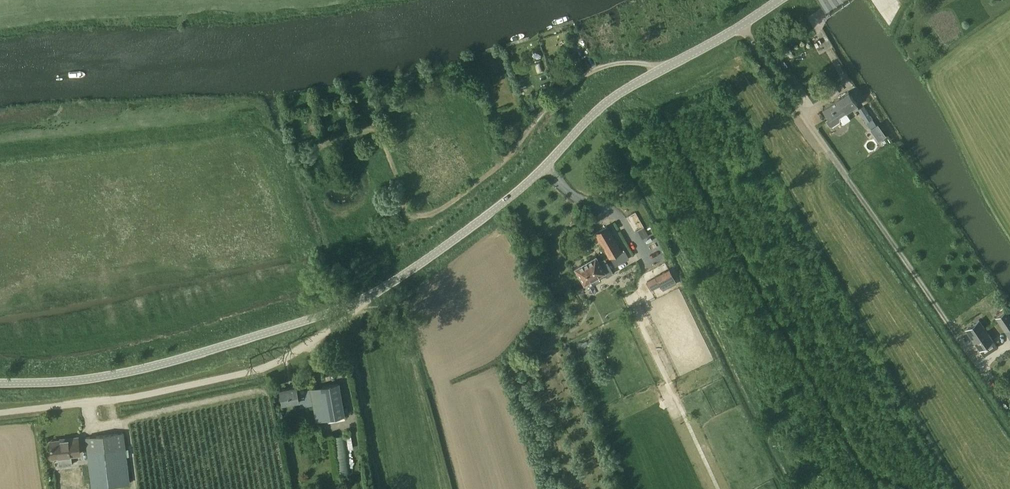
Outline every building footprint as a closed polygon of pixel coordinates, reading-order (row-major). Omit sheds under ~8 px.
[(858,104),(849,91),(823,109),(829,118),(826,120),(830,125),(832,126),(839,121),(839,119),(838,117),(858,104)] [(864,105),(858,109),(870,129),(878,124),(874,118),(876,116),(869,105),(865,108),(864,105)] [(878,124),(871,129),(879,140),(886,136),(878,124)] [(641,238),(649,234),(637,211),(629,215),(641,238)] [(624,249),(620,251),(606,227),(597,232),(610,256),(613,255),(617,263),(628,258),(624,249)] [(607,277),(613,273),(605,258),(599,262),(596,256),(575,268),(584,283),(604,272),(607,277)] [(654,292),(678,283),(672,268),(648,278),(654,292)] [(1004,330),(1003,330),(1009,340),(1009,316),(1006,310),(995,317),(1004,330)] [(966,328),(980,349),(993,340),(979,320),(966,328)] [(310,388),(310,389),(312,398),(316,420),(328,418),(328,423),(345,419),(344,415),(345,415),(339,383),(310,388)] [(282,403),(312,398),(310,389),(298,391),(297,386),(280,389),(282,403)] [(124,433),(86,437),(92,488),(129,483),(124,433)] [(346,434),(330,436),(336,474),(352,472),(346,434)] [(72,465),(71,455),(80,453),(78,439),(50,442),(52,457),(58,456),(59,466),(72,465)]
